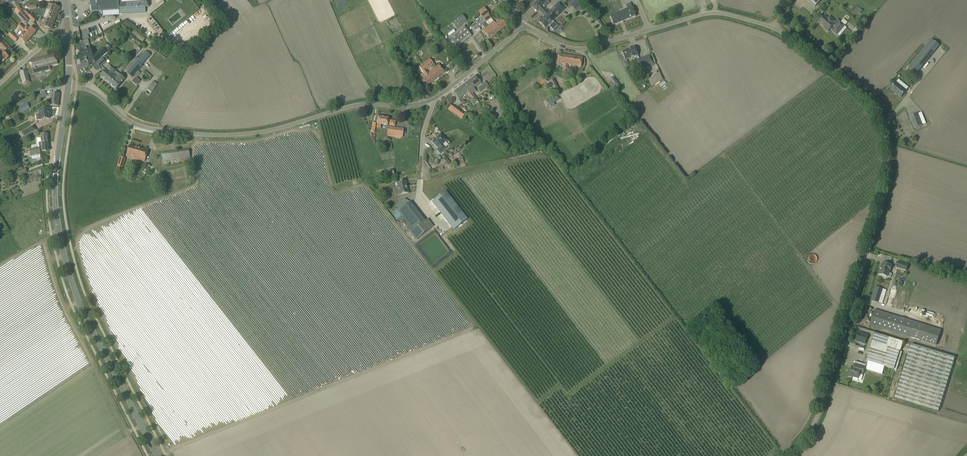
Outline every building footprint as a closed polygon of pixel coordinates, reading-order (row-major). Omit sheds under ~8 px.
[(90,5),(91,12),(97,12),(109,11),(119,11),(119,9),(144,7),(149,7),(148,0),(90,0),(90,5)] [(542,14),(544,16),(539,22),(545,28),(564,9),(558,3),(548,13),(542,6),(545,3),(543,0),(538,0),(532,6),(537,11),(538,10),(542,14)] [(51,30),(60,8),(49,4),(47,10),(50,11),(47,19),(43,17),(40,24),(44,26),(43,27),(51,30)] [(632,6),(619,11),(623,21),(636,16),(632,6)] [(478,13),(482,17),(486,23),(490,19),(488,15),(489,14),(484,8),(478,13)] [(30,19),(26,15),(22,11),(18,14),(26,23),(30,19)] [(619,11),(609,15),(613,25),(623,21),(619,11)] [(30,14),(28,16),(30,19),(34,23),(37,20),(31,13),(30,14)] [(466,20),(462,15),(452,23),(456,29),(466,20)] [(822,18),(818,22),(824,27),(825,26),(826,28),(825,29),(828,32),(831,29),(833,31),(832,31),(837,35),(845,26),(840,22),(837,26),(835,24),(834,24),(836,22),(834,20),(834,21),(830,17),(828,19),(824,15),(822,18)] [(471,26),(475,31),(476,30),(482,25),(485,28),(482,30),(486,35),(489,39),(495,34),(488,26),(486,23),(482,17),(471,26)] [(495,34),(506,26),(501,20),(495,24),(493,22),(488,26),(495,34)] [(27,26),(25,28),(20,24),(17,27),(22,31),(30,39),(36,32),(33,28),(31,26),(29,28),(27,26)] [(471,36),(464,26),(449,38),(457,47),(471,36)] [(142,43),(146,38),(134,29),(130,34),(142,43)] [(30,39),(22,31),(21,31),(17,35),(19,37),(19,38),(25,44),(30,39)] [(11,32),(8,35),(15,42),(18,39),(11,32)] [(5,51),(8,48),(0,40),(0,46),(5,51)] [(80,53),(78,53),(81,62),(84,61),(87,60),(88,62),(89,69),(90,69),(96,63),(96,62),(94,60),(96,59),(95,56),(95,55),(94,56),(93,56),(88,40),(82,41),(84,48),(83,48),(84,49),(80,50),(80,53)] [(917,74),(935,52),(940,46),(932,40),(927,46),(909,68),(917,74)] [(150,54),(154,50),(149,46),(146,50),(150,54)] [(638,55),(634,46),(625,50),(626,51),(622,52),(625,60),(622,61),(626,68),(629,67),(626,60),(638,55)] [(94,60),(96,62),(107,52),(103,48),(95,55),(95,56),(96,59),(94,60)] [(142,66),(141,65),(150,55),(145,51),(140,58),(138,56),(135,60),(136,61),(127,73),(132,78),(142,66)] [(5,54),(4,52),(1,55),(0,54),(0,60),(3,63),(8,57),(5,54)] [(60,76),(57,64),(58,64),(55,54),(42,58),(29,61),(31,71),(41,68),(42,72),(46,71),(50,70),(52,78),(60,76)] [(568,69),(568,66),(568,65),(576,66),(581,67),(582,62),(582,57),(558,54),(558,59),(557,63),(564,64),(564,69),(565,69),(565,70),(566,70),(566,69),(568,69)] [(640,70),(654,65),(650,55),(636,60),(640,70)] [(105,62),(104,60),(106,58),(104,56),(96,64),(100,67),(105,62)] [(425,62),(419,67),(426,77),(421,81),(423,83),(426,87),(444,72),(441,68),(439,65),(428,73),(426,70),(434,64),(429,59),(425,62)] [(107,82),(116,71),(112,68),(109,72),(105,70),(100,76),(107,82)] [(23,84),(28,83),(29,82),(26,71),(20,73),(23,84)] [(116,71),(107,82),(116,90),(125,79),(116,71)] [(465,84),(473,94),(476,91),(474,88),(481,83),(479,79),(476,75),(465,84)] [(135,77),(131,82),(136,86),(139,81),(135,77)] [(534,85),(537,89),(547,82),(544,78),(534,85)] [(559,91),(553,79),(547,82),(552,94),(559,91)] [(900,98),(906,91),(896,83),(890,89),(900,98)] [(477,101),(473,94),(465,84),(453,92),(456,96),(458,99),(466,94),(470,99),(469,100),(473,105),(477,101)] [(41,94),(36,97),(37,99),(38,101),(40,100),(47,96),(44,90),(40,92),(41,94)] [(50,104),(50,106),(58,106),(59,94),(51,93),(50,104)] [(546,101),(544,102),(547,107),(549,106),(559,100),(556,95),(546,101)] [(26,103),(19,107),(22,113),(30,109),(26,103)] [(461,120),(465,114),(451,105),(448,110),(461,120)] [(38,110),(39,115),(36,115),(37,120),(39,120),(44,120),(49,119),(49,114),(50,114),(50,108),(42,109),(42,110),(38,110)] [(918,113),(909,117),(914,129),(923,125),(918,113)] [(389,118),(378,117),(377,121),(377,123),(377,124),(377,128),(380,129),(381,125),(387,126),(388,125),(390,125),(390,126),(394,126),(395,121),(390,121),(390,122),(388,122),(389,118)] [(22,133),(24,136),(35,130),(33,126),(22,133)] [(388,127),(388,130),(387,135),(402,137),(403,129),(388,127)] [(41,138),(37,138),(37,143),(39,143),(39,146),(46,146),(48,146),(48,142),(47,134),(42,134),(40,134),(41,138)] [(447,141),(441,134),(438,138),(436,140),(435,139),(432,142),(438,149),(436,150),(440,154),(443,151),(446,148),(442,145),(447,141)] [(39,148),(29,150),(30,156),(36,155),(41,154),(41,152),(47,151),(48,151),(48,146),(46,146),(39,146),(39,148)] [(126,157),(135,159),(138,148),(129,146),(127,154),(126,157)] [(135,159),(144,162),(148,151),(138,148),(135,159)] [(167,161),(167,164),(190,161),(189,150),(162,153),(163,161),(167,161)] [(464,163),(459,156),(453,159),(458,167),(464,163)] [(122,170),(125,159),(120,157),(117,169),(122,170)] [(441,161),(446,166),(450,163),(445,157),(441,161)] [(382,179),(394,176),(393,170),(381,172),(382,179)] [(156,181),(160,189),(166,187),(164,182),(166,181),(164,178),(156,181)] [(399,195),(403,194),(408,193),(406,181),(396,183),(399,195)] [(441,181),(434,186),(440,194),(437,196),(459,224),(473,213),(451,185),(447,188),(441,181)] [(410,202),(399,211),(404,217),(401,219),(417,240),(434,226),(428,219),(425,221),(410,202)] [(896,267),(906,271),(908,266),(897,262),(896,267)] [(882,263),(879,274),(883,276),(883,277),(886,278),(887,277),(891,278),(892,274),(890,273),(892,266),(882,263)] [(876,287),(872,300),(878,302),(883,289),(876,287)] [(940,331),(874,311),(870,325),(901,334),(936,345),(940,331)] [(858,332),(856,341),(865,344),(868,335),(858,332)] [(866,361),(869,362),(866,369),(882,374),(885,367),(897,371),(902,352),(900,351),(903,342),(875,333),(872,342),(866,361)] [(938,411),(955,358),(911,344),(895,398),(938,411)] [(851,368),(849,377),(851,377),(853,378),(853,379),(858,381),(858,379),(862,380),(863,375),(865,367),(860,365),(855,364),(854,367),(852,366),(851,368)]
